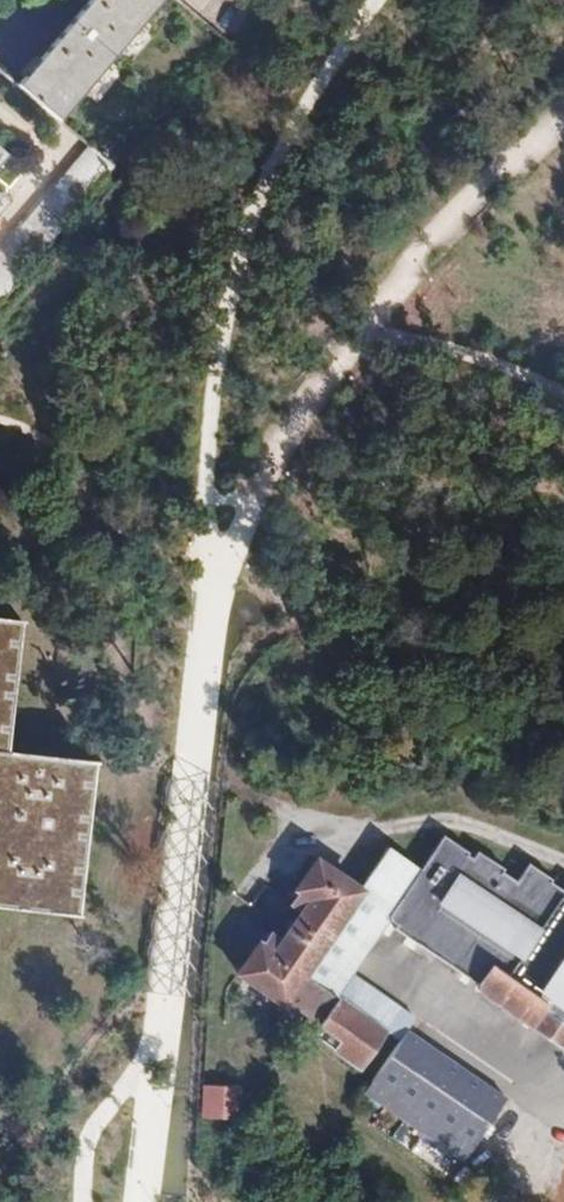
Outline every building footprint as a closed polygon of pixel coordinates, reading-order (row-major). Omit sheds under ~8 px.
[(158,0),(87,0),(62,29),(70,35),(56,51),(51,47),(29,73),(69,105),(158,0)] [(56,51),(70,35),(62,29),(49,44),(51,47),(56,51)] [(69,105),(29,73),(51,47),(49,44),(15,84),(49,114),(57,120),(69,105)] [(40,160),(20,143),(0,167),(0,182),(12,192),(40,160)] [(112,167),(88,146),(0,249),(0,299),(112,167)] [(11,625),(0,623),(0,718),(11,625)] [(65,920),(82,767),(0,757),(0,913),(65,920)] [(558,1047),(563,1039),(563,886),(559,893),(547,883),(550,879),(527,863),(513,882),(498,871),(500,869),(476,851),(469,861),(462,856),(465,852),(440,834),(416,867),(385,845),(355,887),(314,856),(293,884),(297,887),(287,900),(297,906),(276,937),(266,930),(258,941),(255,940),(235,969),(280,1001),(283,997),(315,1019),(313,1022),(337,1040),(331,1049),(353,1065),(396,1006),(348,971),(386,919),(395,925),(393,927),(476,987),(475,989),(558,1047)] [(501,1100),(401,1029),(396,1038),(495,1108),(501,1100)] [(458,1162),(495,1108),(396,1038),(358,1092),(458,1162)] [(200,1085),(199,1120),(238,1121),(240,1087),(200,1085)]
